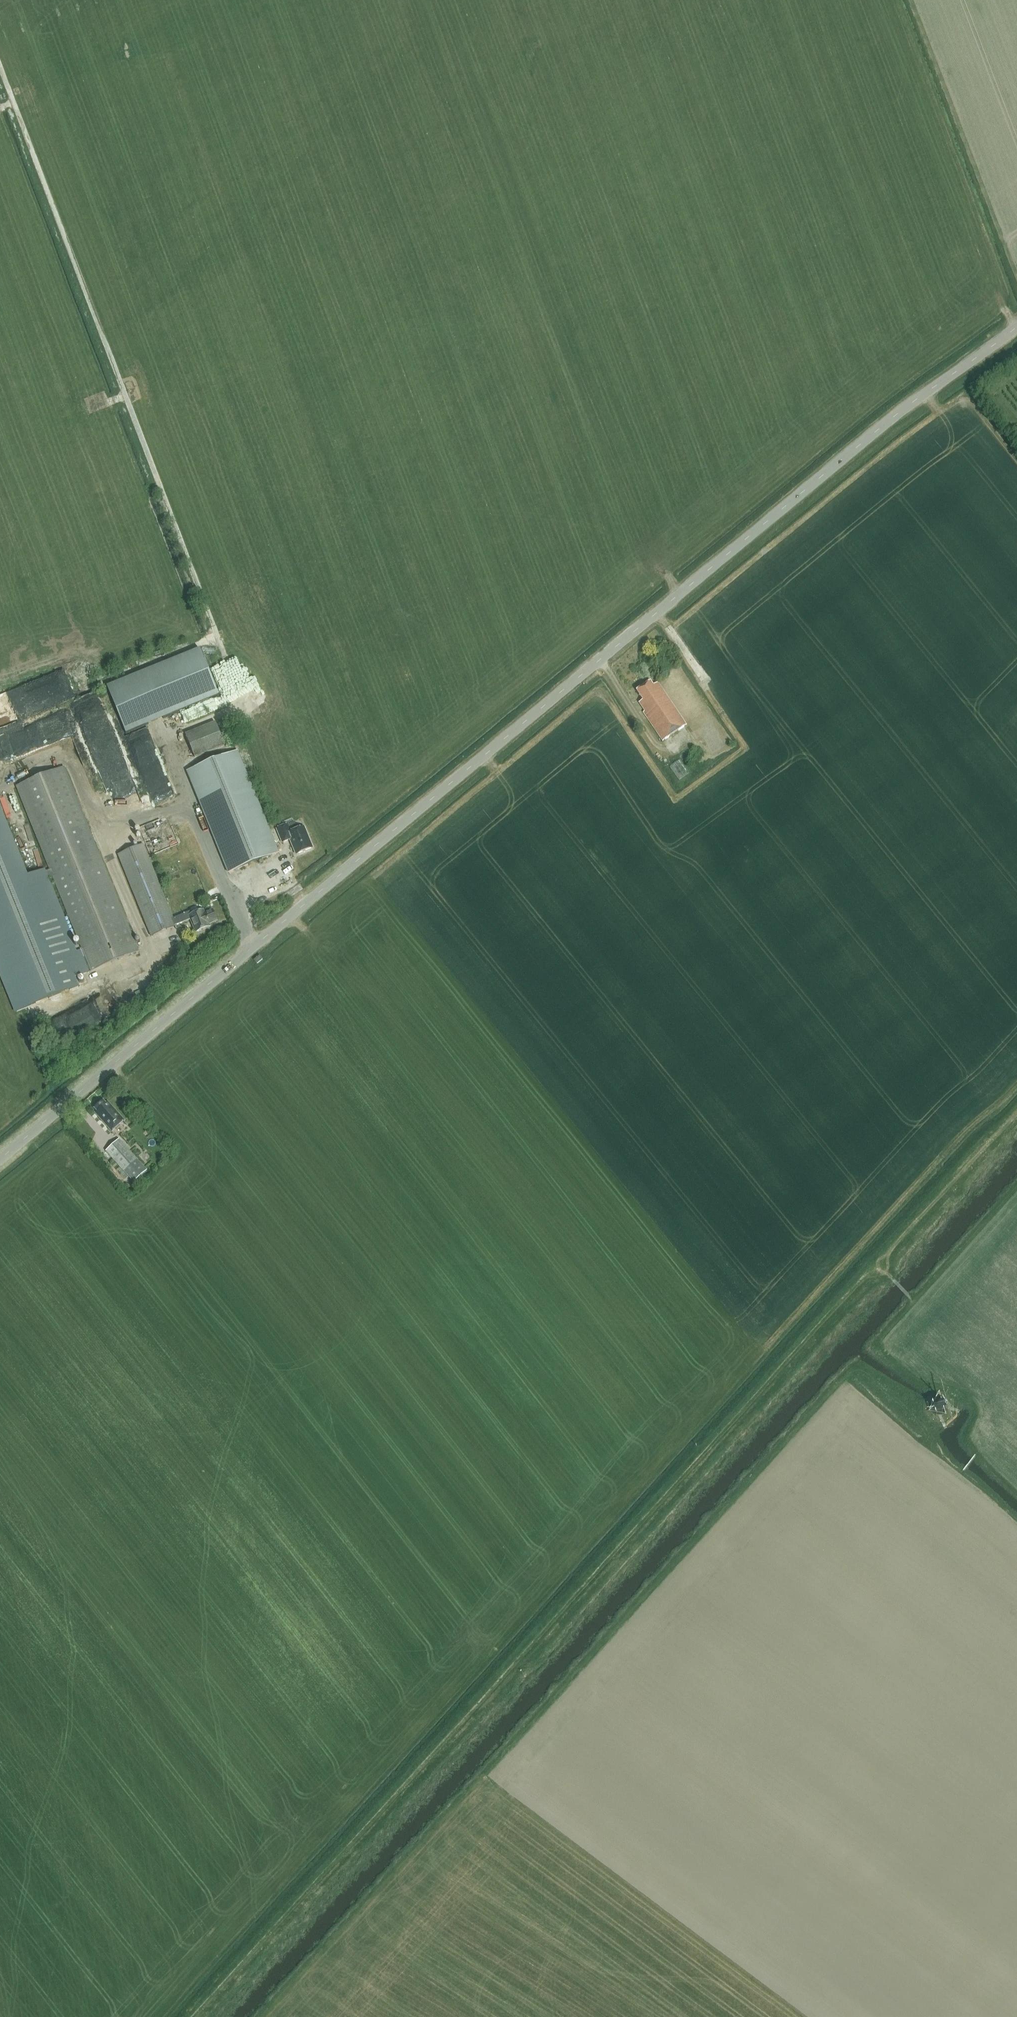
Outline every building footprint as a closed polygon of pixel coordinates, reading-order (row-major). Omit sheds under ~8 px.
[(127,731),(151,722),(220,694),(202,647),(109,684),(127,731)] [(651,681),(637,690),(644,700),(640,703),(646,711),(644,712),(664,741),(687,725),(658,683),(653,686),(651,681)] [(0,735),(0,744),(16,739),(20,749),(12,752),(14,757),(69,740),(63,722),(26,734),(24,727),(0,735)] [(194,757),(225,746),(216,722),(185,734),(194,757)] [(239,752),(189,771),(230,874),(279,854),(239,752)] [(681,780),(689,775),(680,761),(672,766),(681,780)] [(92,973),(107,967),(139,953),(88,823),(65,767),(16,786),(50,870),(53,877),(82,950),(92,973)] [(162,772),(163,777),(152,777),(153,787),(166,786),(165,778),(168,778),(168,771),(162,772)] [(123,797),(137,789),(131,779),(117,786),(123,797)] [(15,1014),(79,988),(76,979),(92,973),(82,950),(77,952),(73,942),(75,942),(49,879),(53,877),(50,870),(46,872),(45,869),(28,876),(0,807),(0,976),(15,1014)] [(292,834),(289,825),(278,830),(284,843),(291,840),(298,855),(314,849),(306,828),(292,834)] [(30,826),(25,828),(30,837),(34,834),(30,826)] [(203,910),(194,914),(193,911),(174,919),(144,845),(119,855),(151,936),(176,926),(191,920),(196,933),(210,927),(209,924),(217,921),(213,910),(205,913),(203,910)] [(112,1131),(124,1120),(108,1102),(106,1104),(104,1101),(95,1109),(98,1111),(96,1113),(112,1131)] [(119,1140),(106,1152),(134,1182),(147,1170),(119,1140)] [(890,1398),(897,1392),(888,1383),(882,1390),(890,1398)] [(947,1404),(942,1399),(936,1399),(931,1404),(931,1410),(936,1415),(943,1415),(947,1410),(947,1404)]
